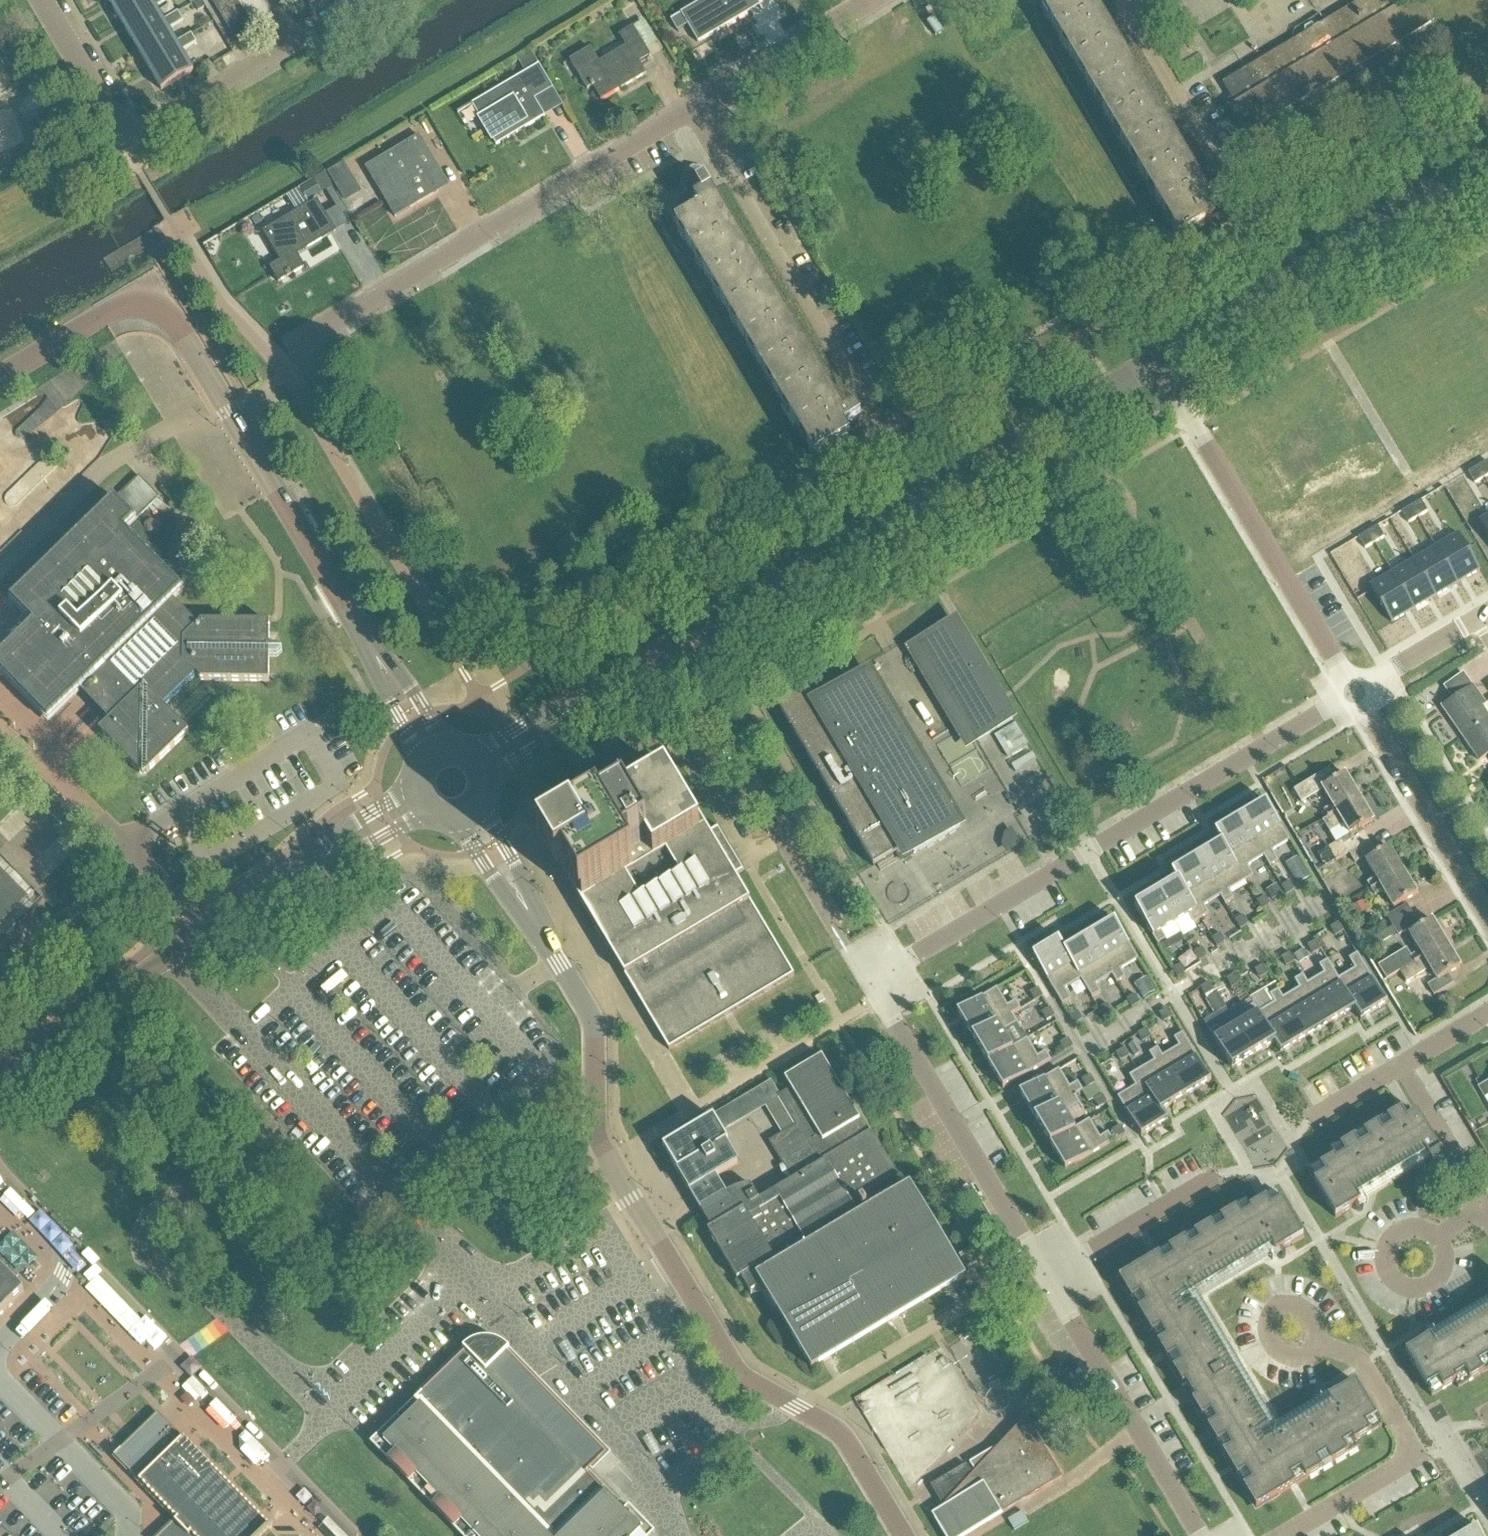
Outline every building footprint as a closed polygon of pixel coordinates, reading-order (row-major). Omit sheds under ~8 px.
[(111,2),(124,24),(153,7),(150,2),(149,0),(114,0),(111,2)] [(150,2),(153,7),(124,24),(137,46),(166,28),(164,24),(155,10),(170,1),(170,0),(154,0),(150,2)] [(237,0),(224,0),(214,6),(220,15),(239,4),(237,0)] [(760,8),(755,0),(707,0),(671,22),(678,33),(688,27),(698,44),(760,8)] [(1204,200),(1084,0),(1056,0),(1041,8),(1179,240),(1215,219),(1209,210),(1218,204),(1225,200),(1220,190),(1204,200)] [(1358,4),(1345,11),(1356,29),(1361,26),(1380,59),(1435,26),(1419,0),(1356,0),(1358,4)] [(206,9),(201,1),(193,6),(197,14),(206,9)] [(245,13),(239,4),(220,15),(226,24),(245,13)] [(250,22),(245,13),(226,24),(231,34),(250,22)] [(179,15),(164,24),(166,28),(137,46),(150,68),(179,50),(177,46),(169,33),(184,24),(179,15)] [(257,33),(250,22),(231,34),(237,44),(257,33)] [(640,64),(650,58),(633,29),(619,36),(626,48),(599,65),(590,50),(570,61),(588,91),(591,89),(592,90),(594,89),(602,102),(646,75),(640,64)] [(182,54),(197,45),(192,37),(177,46),(179,50),(150,68),(163,90),(193,73),(182,54)] [(524,73),(538,65),(533,55),(519,64),(524,73)] [(535,102),(553,91),(539,67),(473,106),(497,147),(545,119),(535,102)] [(396,219),(435,196),(428,184),(442,175),(419,137),(405,146),(412,158),(403,163),(396,151),(366,169),(396,219)] [(344,168),(330,177),(338,191),(353,183),(344,168)] [(845,427),(862,417),(857,408),(839,418),(713,206),(718,203),(702,177),(696,175),(690,179),(688,186),(698,201),(686,208),(692,218),(677,226),(816,457),(851,436),(845,427)] [(328,200),(336,195),(330,185),(322,190),(328,200)] [(307,205),(321,197),(316,188),(302,196),(307,205)] [(297,256),(335,234),(317,203),(264,234),(281,263),(270,269),(279,284),(304,269),(297,256)] [(1230,223),(1218,204),(1209,210),(1215,219),(1220,229),(1230,223)] [(1477,469),(1484,480),(1487,478),(1487,465),(1487,464),(1477,469)] [(1477,469),(1468,475),(1474,486),(1484,480),(1477,469)] [(140,775),(147,776),(189,734),(164,708),(196,677),(201,683),(269,683),(270,659),(278,659),(282,655),(282,654),(278,650),(270,650),(270,625),(202,624),(198,628),(174,604),(185,592),(128,533),(138,523),(137,522),(160,499),(139,478),(116,500),(115,499),(9,603),(32,626),(0,657),(0,676),(48,725),(81,694),(109,724),(102,731),(102,736),(140,775)] [(1422,502),(1412,508),(1419,519),(1428,513),(1422,502)] [(1412,508),(1402,514),(1409,525),(1419,519),(1412,508)] [(1479,523),(1487,538),(1487,518),(1479,523)] [(1377,528),(1368,534),(1374,545),(1384,540),(1377,528)] [(1368,534),(1358,540),(1365,551),(1374,545),(1368,534)] [(1458,536),(1436,549),(1458,585),(1480,572),(1458,536)] [(1436,549),(1414,562),(1436,598),(1458,585),(1436,549)] [(1414,562),(1392,575),(1414,611),(1436,598),(1414,562)] [(1392,575),(1370,588),(1391,625),(1414,611),(1392,575)] [(953,621),(917,643),(977,744),(1013,722),(953,621)] [(914,856),(961,828),(868,672),(815,704),(807,690),(778,707),(874,868),(898,854),(902,862),(913,855),(914,856)] [(1464,740),(1487,723),(1487,717),(1483,709),(1485,707),(1463,676),(1444,690),(1452,703),(1442,710),(1464,740)] [(1464,740),(1480,763),(1487,757),(1487,723),(1464,740)] [(1012,766),(1033,754),(1015,725),(995,738),(1012,766)] [(672,770),(546,845),(669,1052),(795,977),(736,878),(744,873),(718,830),(710,835),(672,770)] [(1323,812),(1327,818),(1358,800),(1344,776),(1335,782),(1328,770),(1294,791),(1301,804),(1322,790),(1332,806),(1323,812)] [(1372,822),(1358,800),(1327,818),(1331,825),(1340,819),(1349,835),(1372,822)] [(1278,863),(1272,853),(1290,842),(1266,802),(1240,817),(1264,858),(1269,868),(1278,863)] [(1222,843),(1246,883),(1253,878),(1247,868),(1264,858),(1240,817),(1215,833),(1221,843),(1222,843)] [(1349,854),(1369,843),(1363,833),(1344,844),(1341,840),(1328,849),(1336,862),(1349,854)] [(1220,898),(1225,906),(1233,901),(1229,893),(1246,883),(1222,843),(1221,843),(1197,858),(1221,898),(1220,898)] [(1374,852),(1369,843),(1349,854),(1355,863),(1374,852)] [(1328,849),(1319,855),(1326,867),(1335,862),(1328,849)] [(1367,884),(1371,890),(1402,872),(1388,849),(1366,862),(1376,879),(1367,884)] [(1178,882),(1201,921),(1209,916),(1204,908),(1220,898),(1221,898),(1197,858),(1172,873),(1177,883),(1178,882)] [(1287,865),(1299,885),(1309,879),(1297,860),(1287,865)] [(31,900),(0,869),(0,930),(31,900)] [(1416,895),(1402,872),(1371,890),(1375,897),(1384,892),(1393,908),(1416,895)] [(1188,917),(1193,925),(1201,921),(1178,882),(1177,883),(1157,895),(1175,925),(1188,917)] [(1282,888),(1287,896),(1295,892),(1290,883),(1282,888)] [(1272,900),(1282,894),(1277,886),(1267,892),(1272,900)] [(1135,908),(1158,946),(1166,941),(1162,933),(1175,925),(1157,895),(1135,908)] [(1257,903),(1262,911),(1270,906),(1265,898),(1257,903)] [(1359,917),(1368,912),(1363,903),(1354,908),(1359,917)] [(1407,906),(1387,918),(1393,927),(1413,915),(1407,906)] [(1232,916),(1235,922),(1241,919),(1238,913),(1232,916)] [(1418,924),(1413,915),(1393,927),(1397,934),(1398,936),(1418,924)] [(1235,922),(1240,931),(1249,926),(1244,917),(1241,919),(1235,922)] [(1112,977),(1117,985),(1125,980),(1121,972),(1138,961),(1115,921),(1089,936),(1113,976),(1112,977)] [(1410,957),(1414,964),(1446,944),(1432,922),(1410,935),(1419,952),(1410,957)] [(1331,929),(1336,938),(1344,933),(1339,924),(1331,929)] [(1364,945),(1368,952),(1397,934),(1393,927),(1364,945)] [(1212,940),(1217,949),(1225,943),(1220,935),(1212,940)] [(1081,981),(1092,1000),(1101,995),(1096,987),(1112,977),(1113,976),(1089,936),(1065,951),(1064,951),(1082,981),(1081,981)] [(1032,956),(1062,1006),(1071,1001),(1065,991),(1082,981),(1064,951),(1065,951),(1059,940),(1032,956)] [(1308,948),(1313,956),(1321,951),(1316,943),(1308,948)] [(1460,968),(1446,944),(1414,964),(1399,973),(1406,984),(1430,969),(1437,982),(1429,987),(1434,996),(1453,984),(1448,975),(1460,968)] [(1194,955),(1199,963),(1207,958),(1202,950),(1194,955)] [(1299,965),(1309,959),(1304,951),(1294,957),(1299,965)] [(1192,954),(1183,959),(1189,969),(1198,964),(1192,954)] [(1281,959),(1287,968),(1295,963),(1290,954),(1281,959)] [(1355,1011),(1361,1022),(1387,1006),(1357,955),(1349,960),(1355,971),(1338,981),(1356,1011),(1355,1011)] [(1307,986),(1331,1026),(1355,1011),(1356,1011),(1338,981),(1339,980),(1328,962),(1319,967),(1324,975),(1307,986)] [(1173,971),(1178,979),(1186,974),(1181,966),(1173,971)] [(1255,972),(1260,980),(1268,975),(1263,967),(1255,972)] [(1227,981),(1232,989),(1240,984),(1235,976),(1227,981)] [(1282,1000),(1306,1040),(1331,1026),(1307,986),(1308,985),(1303,977),(1295,982),(1300,990),(1283,1000),(1282,1000)] [(1201,989),(1206,998),(1214,993),(1209,984),(1201,989)] [(1139,991),(1144,999),(1154,993),(1149,985),(1139,991)] [(1030,994),(1035,1003),(1043,998),(1038,989),(1030,994)] [(1013,1016),(1021,1011),(1016,1003),(1008,1008),(997,990),(957,1014),(972,1039),(1012,1015),(1013,1016)] [(1275,1045),(1281,1055),(1306,1040),(1282,1000),(1283,1000),(1279,992),(1270,997),(1275,1005),(1259,1014),(1258,1015),(1276,1045),(1275,1045)] [(1215,1017),(1226,1010),(1218,995),(1206,1002),(1215,1017)] [(1127,1001),(1132,1010),(1140,1004),(1135,996),(1127,1001)] [(1099,1011),(1104,1019),(1113,1014),(1108,1005),(1099,1011)] [(1254,1058),(1275,1045),(1276,1045),(1258,1015),(1259,1014),(1254,1006),(1245,1012),(1250,1020),(1236,1028),(1254,1058)] [(1042,1014),(1047,1023),(1055,1018),(1050,1009),(1042,1014)] [(1159,1015),(1164,1024),(1173,1018),(1168,1010),(1159,1015)] [(1070,1018),(1075,1026),(1083,1021),(1078,1013),(1070,1018)] [(972,1039),(988,1065),(1012,1050),(1012,1049),(1003,1034),(1017,1026),(1021,1032),(1022,1031),(1013,1016),(1012,1015),(972,1039)] [(1209,1033),(1232,1071),(1254,1058),(1236,1028),(1223,1036),(1218,1028),(1209,1033)] [(1138,1035),(1143,1044),(1151,1039),(1146,1030),(1138,1035)] [(1162,1058),(1186,1098),(1211,1083),(1183,1035),(1174,1040),(1179,1048),(1162,1058)] [(988,1065),(1003,1091),(1051,1062),(1046,1053),(1038,1058),(1027,1040),(1012,1049),(1012,1050),(988,1065)] [(1060,1045),(1065,1053),(1074,1048),(1068,1040),(1060,1045)] [(1134,1058),(1142,1053),(1136,1043),(1128,1048),(1134,1058)] [(1116,1055),(1121,1063),(1130,1058),(1125,1050),(1116,1055)] [(1137,1073),(1161,1113),(1162,1113),(1186,1098),(1162,1058),(1163,1058),(1158,1050),(1149,1055),(1154,1063),(1137,1073)] [(760,1201),(751,1186),(745,1188),(741,1189),(737,1191),(727,1196),(704,1215),(752,1295),(764,1288),(812,1369),(823,1363),(966,1278),(911,1186),(897,1195),(889,1181),(896,1176),(871,1134),(869,1135),(823,1057),(786,1079),(792,1089),(779,1096),(796,1126),(770,1142),(793,1181),(760,1201)] [(1059,1071),(1019,1095),(1035,1120),(1075,1096),(1075,1097),(1083,1092),(1078,1084),(1070,1089),(1059,1071)] [(1118,1099),(1142,1139),(1168,1123),(1162,1113),(1161,1113),(1137,1073),(1130,1078),(1135,1088),(1118,1099)] [(1082,1081),(1087,1090),(1095,1085),(1090,1077),(1082,1081)] [(1477,1090),(1484,1100),(1487,1098),(1487,1083),(1477,1090)] [(1075,1096),(1035,1120),(1050,1146),(1075,1131),(1075,1130),(1065,1115),(1079,1107),(1083,1113),(1085,1112),(1075,1097),(1075,1096)] [(1094,1101),(1099,1110),(1107,1105),(1102,1096),(1094,1101)] [(1410,1127),(1401,1112),(1329,1155),(1332,1161),(1309,1175),(1335,1219),(1361,1204),(1358,1198),(1426,1157),(1436,1173),(1448,1166),(1417,1114),(1416,1115),(1419,1121),(1410,1127)] [(714,1118),(664,1148),(704,1215),(727,1196),(716,1177),(738,1164),(726,1144),(729,1143),(714,1118)] [(1075,1131),(1050,1146),(1065,1172),(1114,1143),(1108,1134),(1100,1139),(1090,1121),(1075,1130),(1075,1131)] [(1112,1132),(1117,1140),(1126,1135),(1121,1127),(1112,1132)] [(1248,1204),(1119,1281),(1183,1388),(1191,1383),(1201,1398),(1192,1404),(1256,1510),(1360,1449),(1356,1443),(1382,1428),(1355,1383),(1327,1400),(1331,1405),(1280,1435),(1243,1373),(1237,1377),(1227,1361),(1234,1357),(1197,1295),(1272,1250),(1276,1255),(1304,1238),(1277,1194),(1251,1209),(1248,1204)] [(978,1262),(970,1249),(960,1256),(967,1268),(977,1263),(978,1262)] [(0,1269),(0,1318),(24,1293),(0,1269)] [(1434,1344),(1431,1338),(1405,1354),(1432,1398),(1455,1384),(1458,1390),(1487,1372),(1487,1311),(1434,1344)] [(472,1357),(449,1380),(419,1409),(384,1443),(396,1456),(389,1463),(411,1487),(419,1479),(441,1502),(434,1510),(457,1533),(464,1526),(474,1535),(642,1535),(644,1533),(472,1357)] [(947,1535),(967,1535),(1062,1479),(1025,1416),(1009,1436),(1011,1440),(970,1464),(975,1474),(936,1518),(947,1535)] [(167,1432),(128,1471),(154,1498),(193,1459),(167,1432)] [(179,1523),(218,1485),(193,1459),(154,1498),(177,1522),(179,1523)] [(179,1523),(191,1535),(192,1535),(218,1535),(244,1511),(218,1485),(179,1523)] [(218,1535),(265,1535),(267,1535),(244,1511),(218,1535)] [(1029,1524),(1022,1512),(1008,1521),(1015,1532),(1029,1524)] [(161,1535),(191,1535),(179,1523),(177,1522),(175,1524),(174,1523),(161,1535)]
